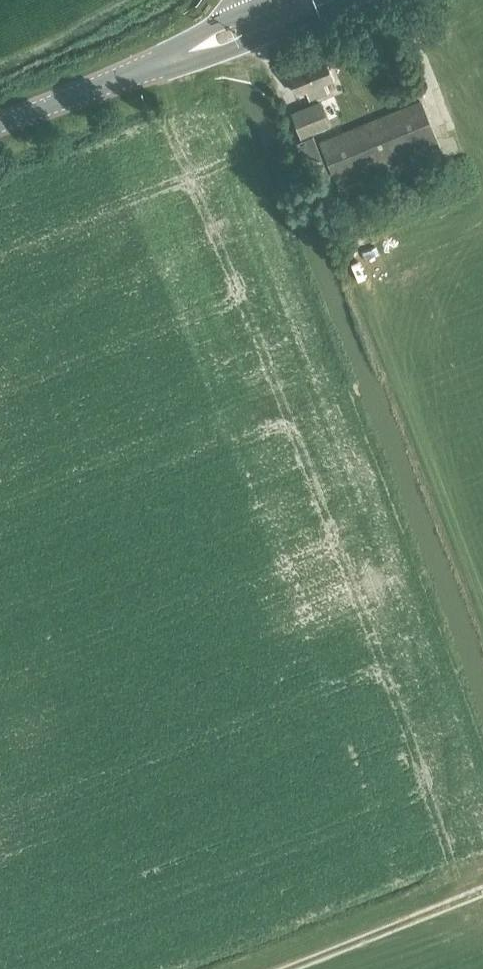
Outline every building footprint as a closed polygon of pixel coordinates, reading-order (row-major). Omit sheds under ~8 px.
[(328,93),(324,84),(333,80),(324,58),(288,73),(297,95),(305,91),(309,101),(328,93)] [(288,112),(300,139),(331,126),(327,117),(333,114),(329,107),(324,109),(320,99),(288,112)] [(342,197),(443,156),(420,100),(319,141),(342,197)] [(312,191),(332,183),(312,134),(292,143),(312,191)]
